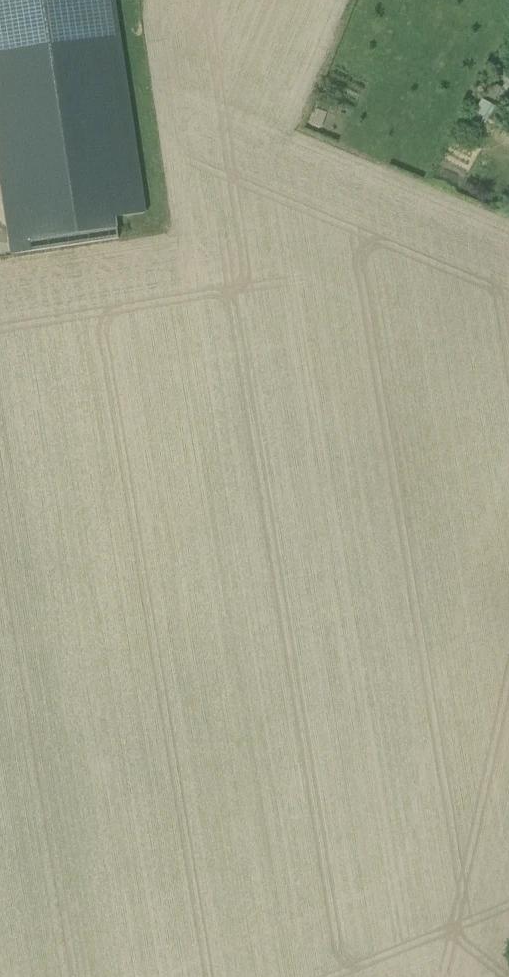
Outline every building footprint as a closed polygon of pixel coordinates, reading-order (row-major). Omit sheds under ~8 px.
[(11,256),(118,240),(115,219),(145,214),(113,0),(0,0),(0,183),(11,256)] [(481,101),(473,116),(482,121),(490,106),(481,101)]
